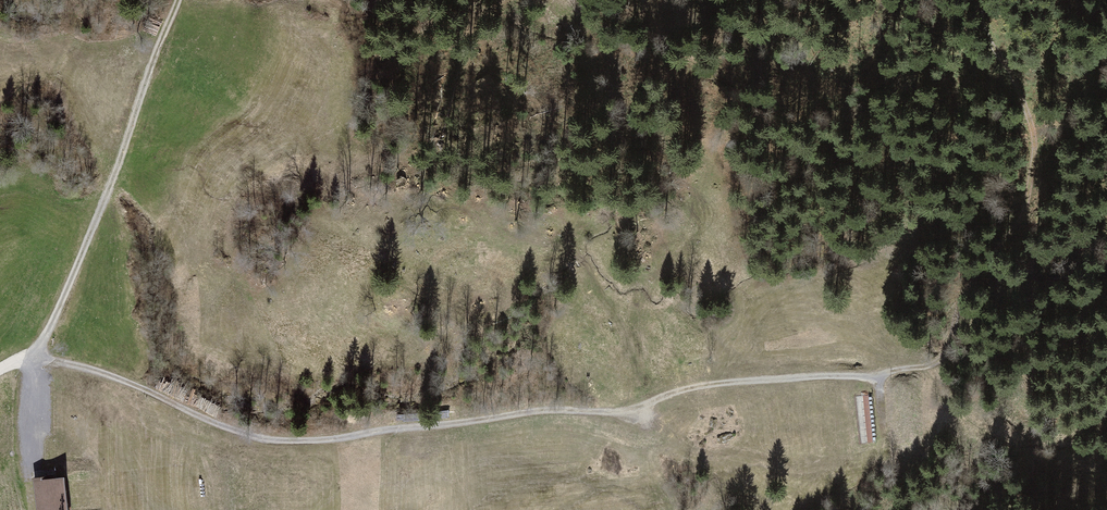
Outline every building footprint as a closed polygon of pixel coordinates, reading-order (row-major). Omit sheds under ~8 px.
[(36,487),(38,509),(70,509),(68,484),(36,487)]
